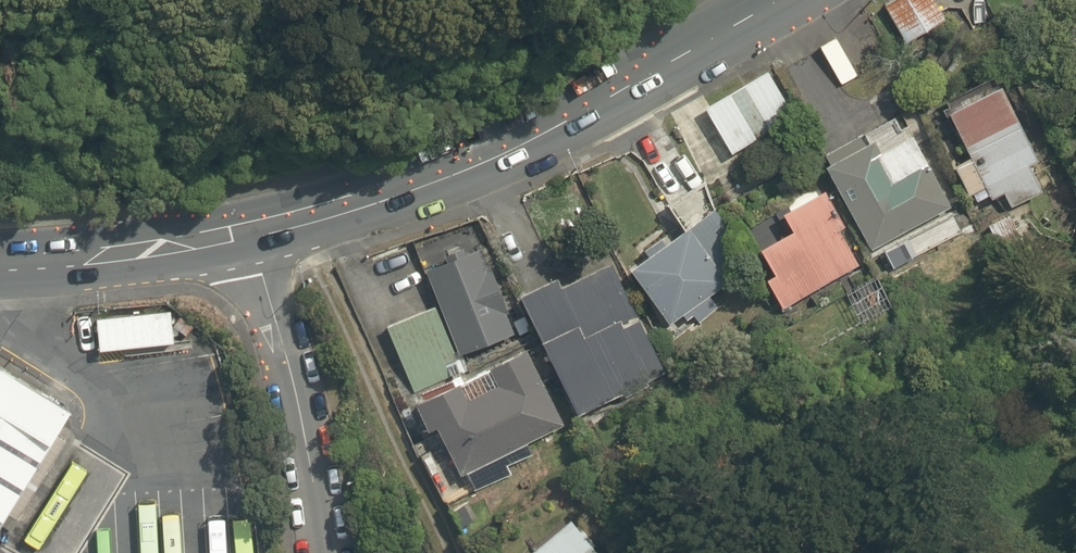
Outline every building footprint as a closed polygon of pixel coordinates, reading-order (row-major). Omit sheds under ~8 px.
[(886,6),(908,44),(948,21),(935,0),(896,0),(886,6)] [(771,72),(709,107),(735,153),(797,118),(771,72)] [(1041,162),(1006,88),(952,115),(974,159),(957,168),(971,197),(976,195),(981,202),(992,197),(994,201),(1007,195),(1014,208),(1045,193),(1032,166),(1041,162)] [(833,167),(829,169),(874,251),(953,207),(915,137),(884,154),(878,142),(872,145),(867,135),(827,157),(833,167)] [(754,269),(718,211),(708,183),(670,207),(688,233),(669,246),(664,240),(647,252),(652,259),(635,271),(672,326),(685,317),(689,322),(696,317),(701,325),(720,308),(712,297),(754,269)] [(770,282),(785,308),(862,266),(843,231),(848,227),(828,192),(824,195),(819,187),(788,205),(792,213),(787,215),(796,233),(764,252),(778,277),(770,282)] [(1024,243),(1012,218),(991,228),(1003,253),(1024,243)] [(454,261),(428,271),(462,356),(516,334),(509,315),(511,314),(485,249),(471,255),(468,249),(451,256),(454,261)] [(562,279),(523,297),(581,418),(626,395),(628,399),(650,388),(648,383),(667,374),(616,264),(566,289),(562,279)] [(465,373),(439,308),(389,328),(416,393),(465,373)] [(172,310),(98,317),(101,349),(175,341),(172,310)] [(465,376),(422,394),(425,401),(419,404),(432,434),(441,430),(463,477),(470,474),(477,492),(513,476),(509,467),(534,456),(529,445),(567,427),(534,349),(467,381),(465,376)] [(0,361),(0,409),(53,441),(73,407),(0,361)] [(53,441),(0,409),(0,526),(53,441)] [(575,522),(538,552),(600,552),(596,548),(598,546),(584,530),(583,531),(575,522)]
